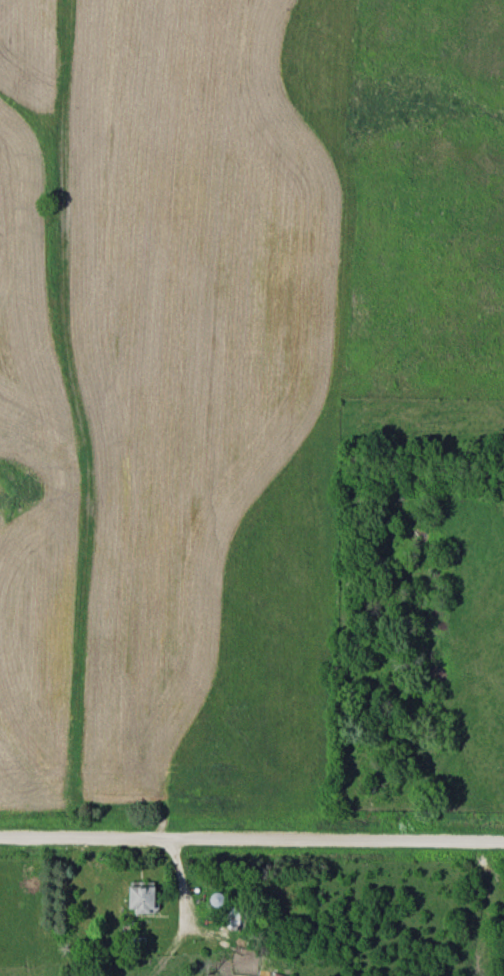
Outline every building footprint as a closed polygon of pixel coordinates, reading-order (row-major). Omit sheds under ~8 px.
[(127,883),(127,914),(155,914),(155,883),(127,883)] [(218,930),(240,930),(240,909),(218,909),(218,930)]
